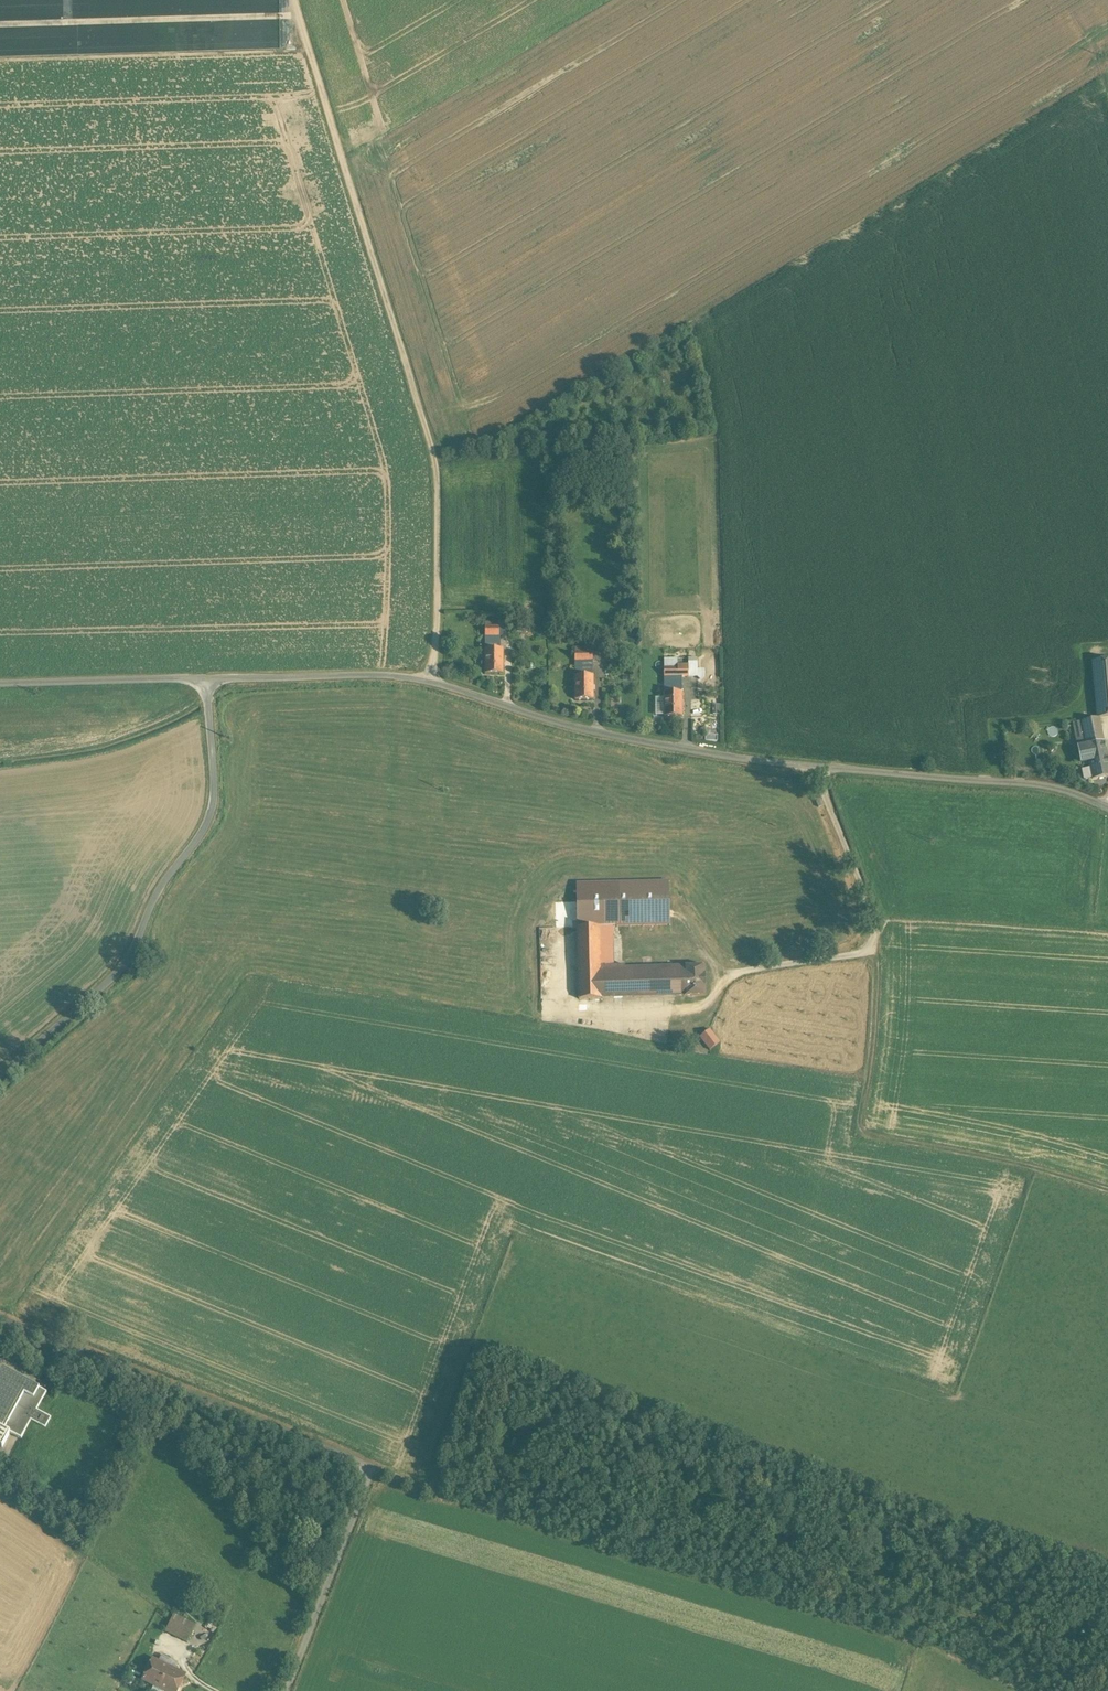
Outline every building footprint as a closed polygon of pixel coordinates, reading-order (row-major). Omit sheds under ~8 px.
[(485,637),(485,650),(497,650),(497,644),(495,644),(495,636),(499,636),(499,627),(491,627),(485,627),(485,636),(485,637)] [(497,650),(485,650),(485,674),(503,674),(503,650),(497,650)] [(575,661),(575,675),(593,675),(593,661),(593,652),(590,652),(575,652),(575,661)] [(677,658),(664,658),(664,668),(677,668),(677,665),(677,658)] [(1107,717),(1107,659),(1094,660),(1098,718),(1104,718),(1107,717)] [(664,677),(664,692),(682,693),(682,677),(682,665),(677,665),(677,668),(664,668),(664,677)] [(593,675),(575,675),(575,700),(593,700),(593,675)] [(682,693),(664,692),(664,698),(664,715),(664,717),(682,717),(682,693)] [(664,698),(656,698),(656,715),(664,715),(664,698)] [(1095,778),(1107,776),(1107,734),(1104,718),(1098,718),(1082,721),(1095,778)] [(667,923),(666,878),(573,882),(575,926),(667,923)] [(685,995),(684,972),(614,974),(612,934),(599,934),(600,929),(577,930),(579,999),(685,995)] [(706,1001),(705,967),(684,968),(684,972),(685,995),(685,1001),(706,1001)] [(711,1050),(721,1041),(710,1028),(700,1036),(711,1050)] [(4,1370),(0,1376),(0,1427),(10,1433),(21,1439),(31,1422),(45,1429),(51,1419),(37,1411),(47,1393),(4,1370)] [(0,1427),(0,1446),(2,1448),(10,1433),(0,1427)] [(188,1642),(196,1623),(174,1613),(165,1631),(188,1642)] [(155,1657),(144,1680),(168,1690),(182,1690),(190,1674),(155,1657)]
